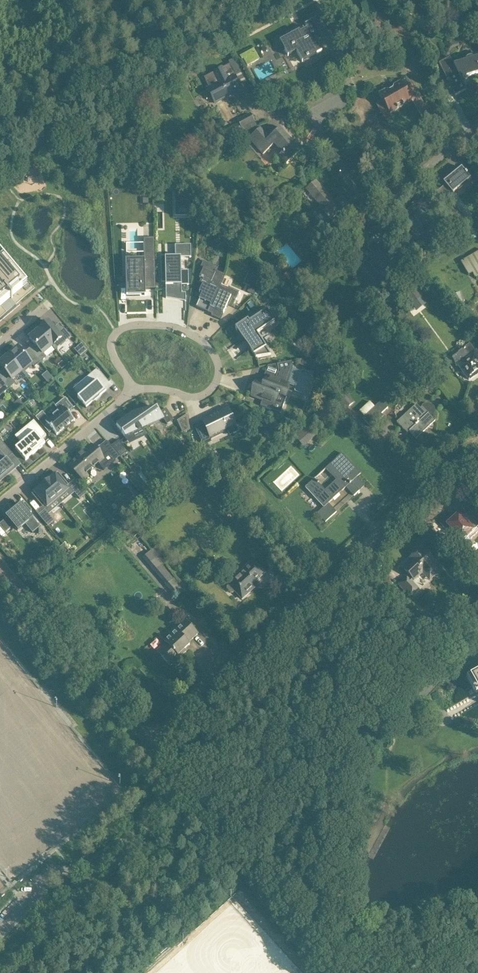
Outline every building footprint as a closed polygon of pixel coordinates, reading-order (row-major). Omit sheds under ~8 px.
[(331,33),(326,24),(322,15),(305,24),(307,27),(280,42),(288,56),(296,52),(302,62),(322,51),(316,41),(331,33)] [(254,49),(240,56),(242,59),(244,58),(248,66),(260,59),(254,49)] [(475,59),(474,58),(473,58),(472,57),(471,57),(469,57),(468,58),(467,58),(466,59),(465,60),(464,61),(464,62),(453,65),(449,58),(439,63),(446,77),(445,79),(445,80),(445,82),(445,84),(445,85),(446,86),(447,88),(448,89),(449,90),(451,90),(452,91),(453,91),(455,95),(466,90),(463,85),(466,77),(477,74),(477,58),(475,59)] [(242,72),(237,63),(235,59),(229,62),(230,64),(204,78),(209,87),(217,102),(240,90),(233,76),(236,74),(236,75),(242,72)] [(382,100),(376,103),(381,111),(386,108),(390,114),(397,110),(395,107),(402,103),(404,106),(411,101),(412,103),(413,103),(420,99),(411,83),(404,87),(401,82),(393,86),(393,90),(390,92),(386,90),(379,95),(382,100)] [(141,104),(136,114),(143,118),(148,107),(141,104)] [(238,122),(241,128),(254,121),(250,115),(238,122)] [(278,156),(286,165),(301,152),(280,129),(269,138),(260,128),(248,138),(262,155),(273,145),(281,154),(278,156)] [(438,196),(433,200),(437,206),(457,230),(467,221),(456,208),(447,198),(453,193),(470,178),(467,175),(467,174),(466,172),(465,173),(461,168),(444,182),(446,185),(435,193),(438,196)] [(322,217),(325,214),(330,220),(342,210),(348,217),(353,212),(341,199),(335,204),(315,182),(306,191),(318,204),(314,208),(322,217)] [(179,192),(175,193),(175,196),(175,207),(180,207),(180,205),(186,205),(186,210),(190,209),(190,204),(179,192)] [(426,215),(432,210),(427,203),(424,206),(419,200),(414,204),(415,205),(404,214),(409,220),(406,223),(415,234),(431,221),(426,215)] [(200,213),(198,234),(207,235),(208,224),(200,213)] [(126,243),(127,296),(140,296),(146,296),(146,293),(145,293),(145,290),(156,290),(155,238),(154,238),(154,248),(144,248),(144,257),(144,261),(145,261),(145,266),(127,267),(126,243)] [(288,242),(278,249),(292,268),(302,260),(288,242)] [(176,257),(162,258),(162,273),(166,273),(166,283),(166,299),(167,299),(167,294),(178,294),(177,286),(189,285),(189,271),(187,271),(181,271),(181,258),(187,258),(191,258),(191,245),(190,245),(190,246),(176,246),(176,257)] [(460,262),(470,277),(473,275),(475,277),(477,275),(477,251),(460,262)] [(7,295),(11,299),(13,298),(12,297),(23,287),(14,278),(18,274),(0,253),(0,301),(7,295)] [(202,294),(196,308),(204,311),(205,309),(209,311),(220,286),(221,286),(225,275),(215,271),(214,273),(204,268),(199,277),(202,278),(197,288),(200,290),(199,292),(202,294)] [(296,283),(290,277),(284,282),(290,288),(296,283)] [(220,286),(209,311),(213,313),(212,315),(211,316),(220,320),(227,305),(230,306),(233,299),(236,300),(240,292),(229,288),(230,287),(229,287),(228,289),(221,286),(220,286)] [(275,323),(267,311),(249,323),(248,320),(235,329),(240,335),(256,358),(271,355),(257,334),(275,323)] [(57,333),(49,322),(39,330),(52,346),(55,350),(71,337),(63,328),(57,333)] [(32,354),(40,363),(46,358),(43,354),(52,346),(39,330),(29,338),(38,349),(32,354)] [(452,357),(463,372),(469,380),(477,373),(477,359),(477,358),(477,355),(476,352),(470,344),(452,357)] [(27,358),(18,348),(8,356),(22,372),(31,364),(34,368),(40,363),(32,354),(27,358)] [(8,374),(2,379),(10,388),(16,383),(17,385),(26,378),(26,377),(22,372),(8,356),(0,363),(0,365),(8,374)] [(300,360),(298,365),(317,372),(323,356),(300,360)] [(257,383),(252,396),(262,400),(260,406),(271,410),(276,395),(284,398),(289,384),(295,387),(294,391),(302,394),(311,371),(302,368),(301,372),(292,369),(293,367),(292,362),(277,364),(278,371),(273,385),(266,383),(265,386),(257,383)] [(108,381),(97,369),(91,374),(93,377),(85,385),(82,382),(79,384),(78,384),(78,385),(73,389),(79,397),(78,398),(86,408),(93,403),(93,404),(97,401),(96,400),(106,392),(102,386),(108,381)] [(9,388),(10,388),(2,379),(0,381),(0,396),(9,388)] [(347,394),(338,401),(346,410),(355,403),(347,394)] [(42,412),(35,418),(49,434),(53,431),(57,435),(57,434),(73,420),(74,421),(68,413),(74,408),(65,398),(55,406),(59,411),(49,420),(42,412)] [(369,402),(359,412),(364,417),(363,419),(371,428),(383,416),(381,414),(388,408),(381,401),(374,407),(369,402)] [(435,421),(432,417),(433,415),(434,412),(434,408),(430,405),(427,404),(424,405),(421,406),(420,408),(416,404),(397,422),(404,430),(406,428),(416,439),(435,421)] [(157,408),(133,413),(133,414),(144,429),(144,430),(164,420),(167,424),(174,420),(166,409),(160,413),(157,408)] [(219,415),(194,427),(202,444),(211,440),(210,438),(235,425),(235,426),(236,425),(228,409),(228,408),(218,413),(219,415)] [(124,419),(116,425),(125,438),(132,435),(144,429),(133,414),(133,413),(126,414),(126,419),(124,420),(124,419)] [(46,436),(34,421),(21,431),(27,438),(15,448),(26,461),(43,446),(41,445),(39,442),(46,436)] [(306,425),(295,436),(303,446),(315,435),(306,425)] [(123,446),(116,435),(109,439),(117,450),(123,446)] [(2,478),(14,468),(7,458),(12,454),(0,440),(0,480),(2,478)] [(116,461),(108,452),(101,458),(91,446),(83,452),(82,452),(84,454),(71,465),(83,480),(88,476),(86,474),(98,464),(104,471),(116,461)] [(361,474),(354,466),(342,453),(325,469),(336,480),(325,491),(314,479),(305,488),(323,508),(317,513),(326,522),(337,512),(329,504),(346,487),(354,496),(359,491),(351,482),(361,474)] [(69,486),(58,473),(55,476),(54,474),(48,479),(49,481),(46,484),(46,483),(45,483),(58,499),(68,490),(66,488),(69,486)] [(58,499),(45,483),(44,484),(44,485),(41,488),(40,486),(34,491),(35,492),(32,495),(43,508),(45,506),(47,508),(58,499)] [(86,494),(77,483),(70,488),(80,499),(86,494)] [(138,484),(134,487),(139,493),(143,490),(138,484)] [(0,524),(0,526),(5,533),(14,526),(18,531),(25,525),(33,533),(40,527),(29,513),(32,511),(25,503),(22,505),(7,518),(0,524)] [(474,514),(467,507),(459,515),(458,513),(446,525),(462,542),(468,536),(470,539),(477,532),(477,519),(474,514)] [(54,521),(45,510),(38,515),(48,526),(54,521)] [(63,545),(58,549),(65,556),(69,552),(63,545)] [(172,577),(161,565),(168,558),(156,545),(141,559),(164,584),(172,577)] [(435,561),(431,557),(424,550),(422,551),(420,549),(409,559),(411,561),(403,569),(414,581),(422,573),(429,580),(440,570),(433,563),(435,561)] [(264,574),(257,566),(252,561),(243,570),(243,571),(229,585),(229,586),(227,588),(227,590),(232,594),(234,594),(236,592),(242,599),(258,585),(255,582),(264,574)] [(419,590),(414,584),(405,592),(411,597),(419,590)] [(198,634),(191,627),(184,620),(169,634),(171,636),(164,641),(166,643),(164,645),(157,652),(170,666),(186,652),(184,650),(190,645),(188,643),(198,634)] [(466,677),(475,694),(477,692),(477,671),(466,677)]
